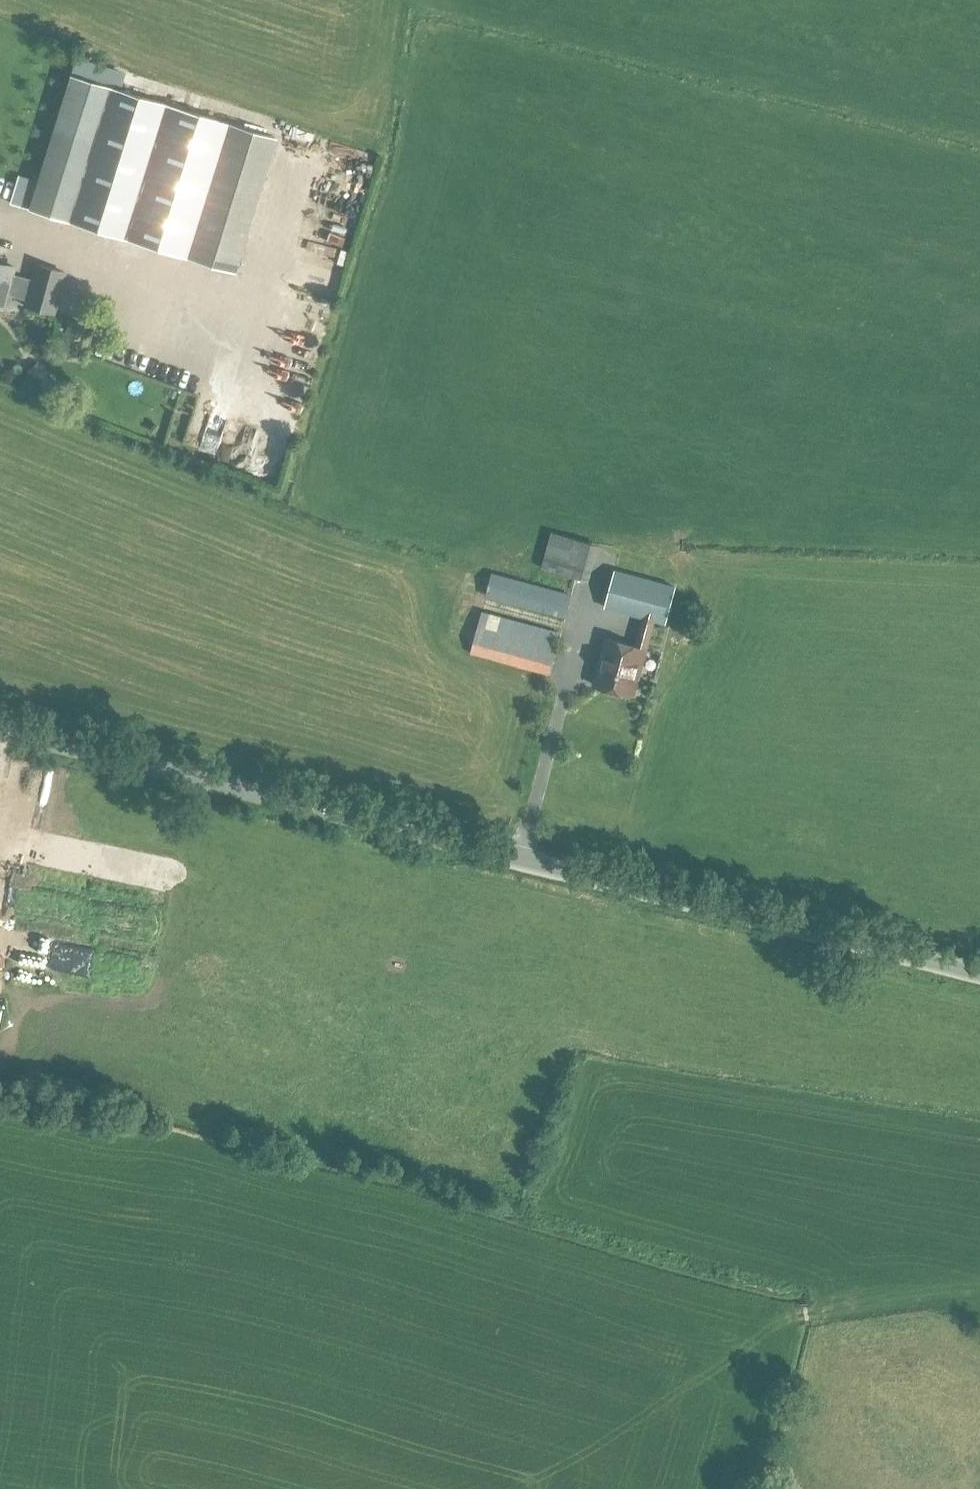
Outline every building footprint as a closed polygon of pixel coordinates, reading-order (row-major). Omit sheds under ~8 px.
[(37,180),(28,209),(68,221),(109,86),(70,74),(37,180)] [(68,221),(131,240),(172,105),(109,86),(68,221)] [(172,105),(131,240),(188,258),(229,123),(172,105)] [(19,175),(10,204),(28,209),(37,180),(19,175)] [(3,309),(8,292),(27,297),(25,305),(54,313),(65,272),(36,264),(32,280),(12,275),(15,267),(6,264),(8,259),(0,257),(0,308),(3,309)] [(69,320),(66,333),(84,338),(87,324),(71,320),(69,320)] [(86,387),(84,399),(102,402),(104,390),(86,387)] [(536,570),(579,578),(587,542),(544,533),(536,570)] [(677,586),(616,570),(606,609),(644,619),(657,623),(667,625),(677,586)] [(584,600),(493,576),(487,597),(578,623),(584,600)] [(561,635),(483,613),(472,654),(549,675),(561,635)] [(657,623),(644,619),(638,642),(608,635),(595,685),(637,697),(657,623)]
